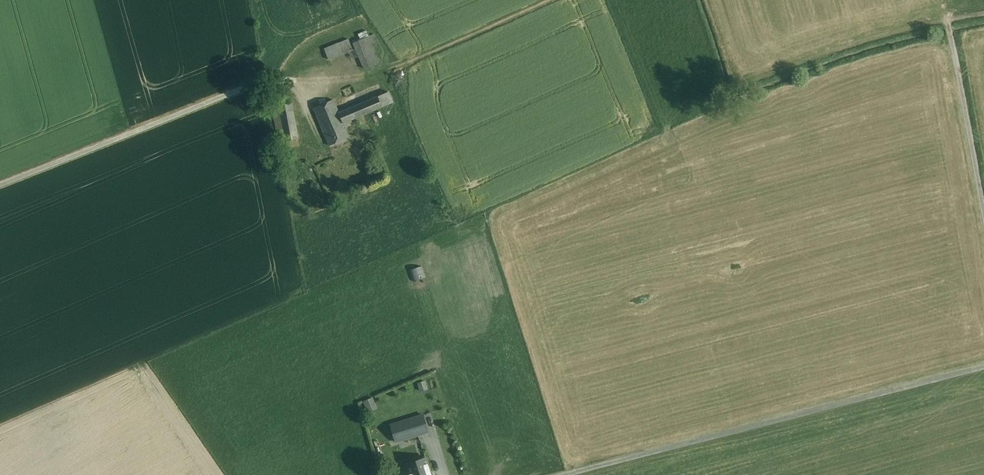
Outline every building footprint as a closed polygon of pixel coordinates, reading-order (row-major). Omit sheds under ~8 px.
[(385,61),(374,36),(353,44),(364,70),(385,61)] [(349,41),(326,49),(330,60),(353,51),(349,41)] [(350,141),(344,126),(393,107),(387,93),(339,112),(335,101),(314,109),(329,149),(350,141)] [(301,144),(293,100),(279,102),(287,146),(301,144)] [(456,365),(469,361),(466,352),(453,355),(456,365)] [(375,397),(362,399),(364,412),(377,410),(375,397)] [(386,423),(392,443),(430,432),(424,413),(386,423)] [(431,458),(408,465),(411,474),(436,474),(431,458)]
